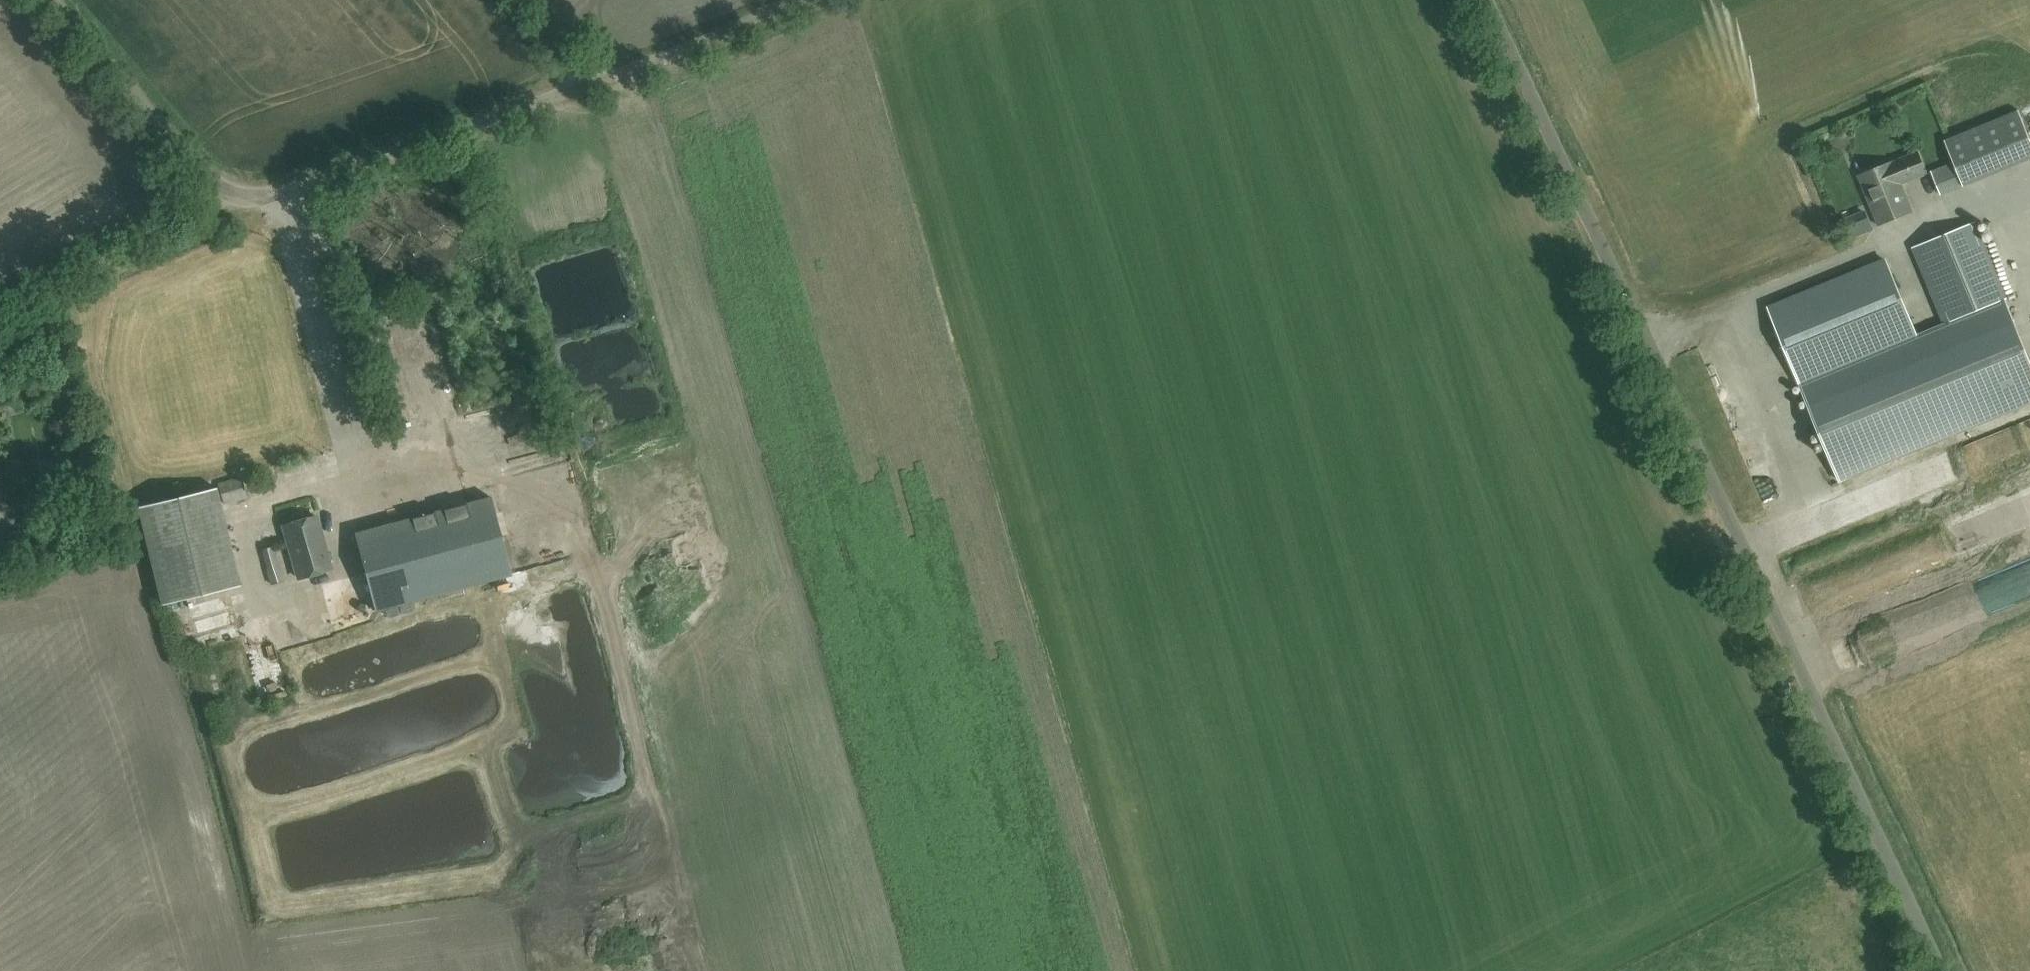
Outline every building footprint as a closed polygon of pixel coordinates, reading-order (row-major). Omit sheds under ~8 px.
[(1963,185),(2029,157),(2029,138),(2018,110),(1944,140),(1963,185)] [(1912,211),(1902,186),(1901,183),(1927,173),(1918,151),(1892,161),(1891,161),(1857,175),(1878,225),(1912,211)] [(1865,212),(1843,221),(1850,237),(1872,228),(1865,212)] [(2002,299),(2004,298),(1974,223),(1912,248),(1943,323),(2002,299)] [(1798,382),(1915,335),(1884,260),(1768,307),(1798,382)] [(1798,382),(1838,480),(2029,402),(2029,367),(2002,299),(1943,323),(1915,335),(1798,382)] [(223,503),(247,496),(242,478),(218,484),(223,503)] [(162,605),(240,585),(216,487),(137,507),(162,605)] [(354,533),(375,611),(512,574),(491,497),(354,533)] [(283,525),(296,578),(329,570),(316,517),(283,525)] [(267,569),(279,566),(273,546),(261,549),(267,569)] [(185,602),(197,644),(243,631),(231,589),(185,602)] [(257,639),(249,640),(256,690),(275,687),(274,678),(284,677),(276,625),(283,624),(286,644),(301,642),(296,610),(253,617),(257,639)]
